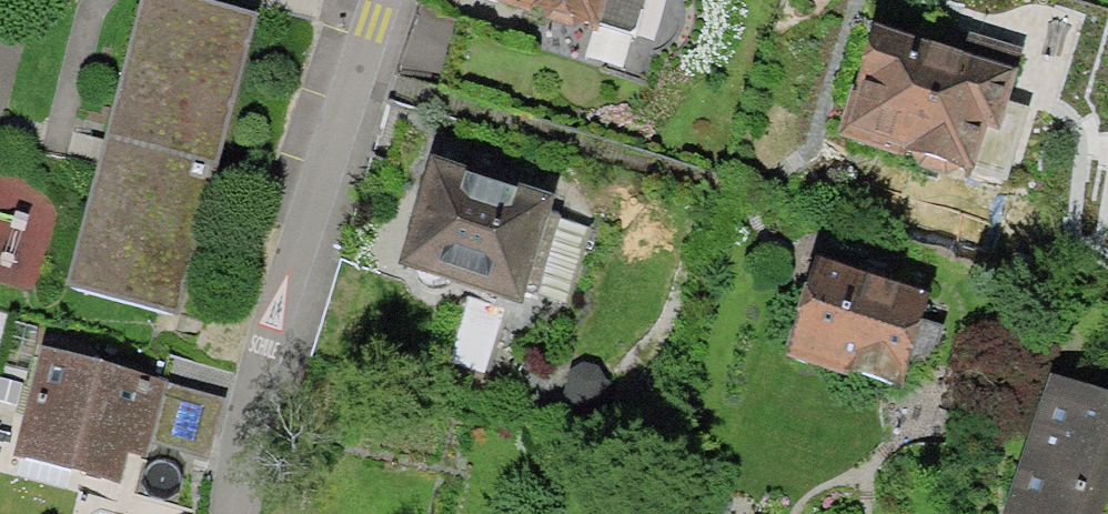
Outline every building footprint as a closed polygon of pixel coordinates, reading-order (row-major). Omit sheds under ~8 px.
[(180,0),(148,0),(73,288),(179,315),(256,20),(180,0)] [(597,31),(599,23),(635,35),(646,0),(497,0),(597,31)] [(963,51),(875,21),(840,134),(916,157),(919,166),(945,173),(960,168),(1007,179),(1030,107),(1008,102),(1018,69),(963,51)] [(963,51),(1018,69),(1024,50),(969,32),(963,51)] [(555,195),(432,156),(397,264),(521,303),(555,195)] [(928,293),(818,258),(789,352),(927,395),(948,327),(920,318),(928,293)] [(220,397),(41,347),(8,464),(127,497),(144,438),(204,455),(220,397)] [(584,361),(571,367),(562,394),(571,406),(580,408),(596,406),(607,397),(610,379),(598,367),(584,361)] [(1054,383),(1006,513),(1107,513),(1107,403),(1054,383)]
